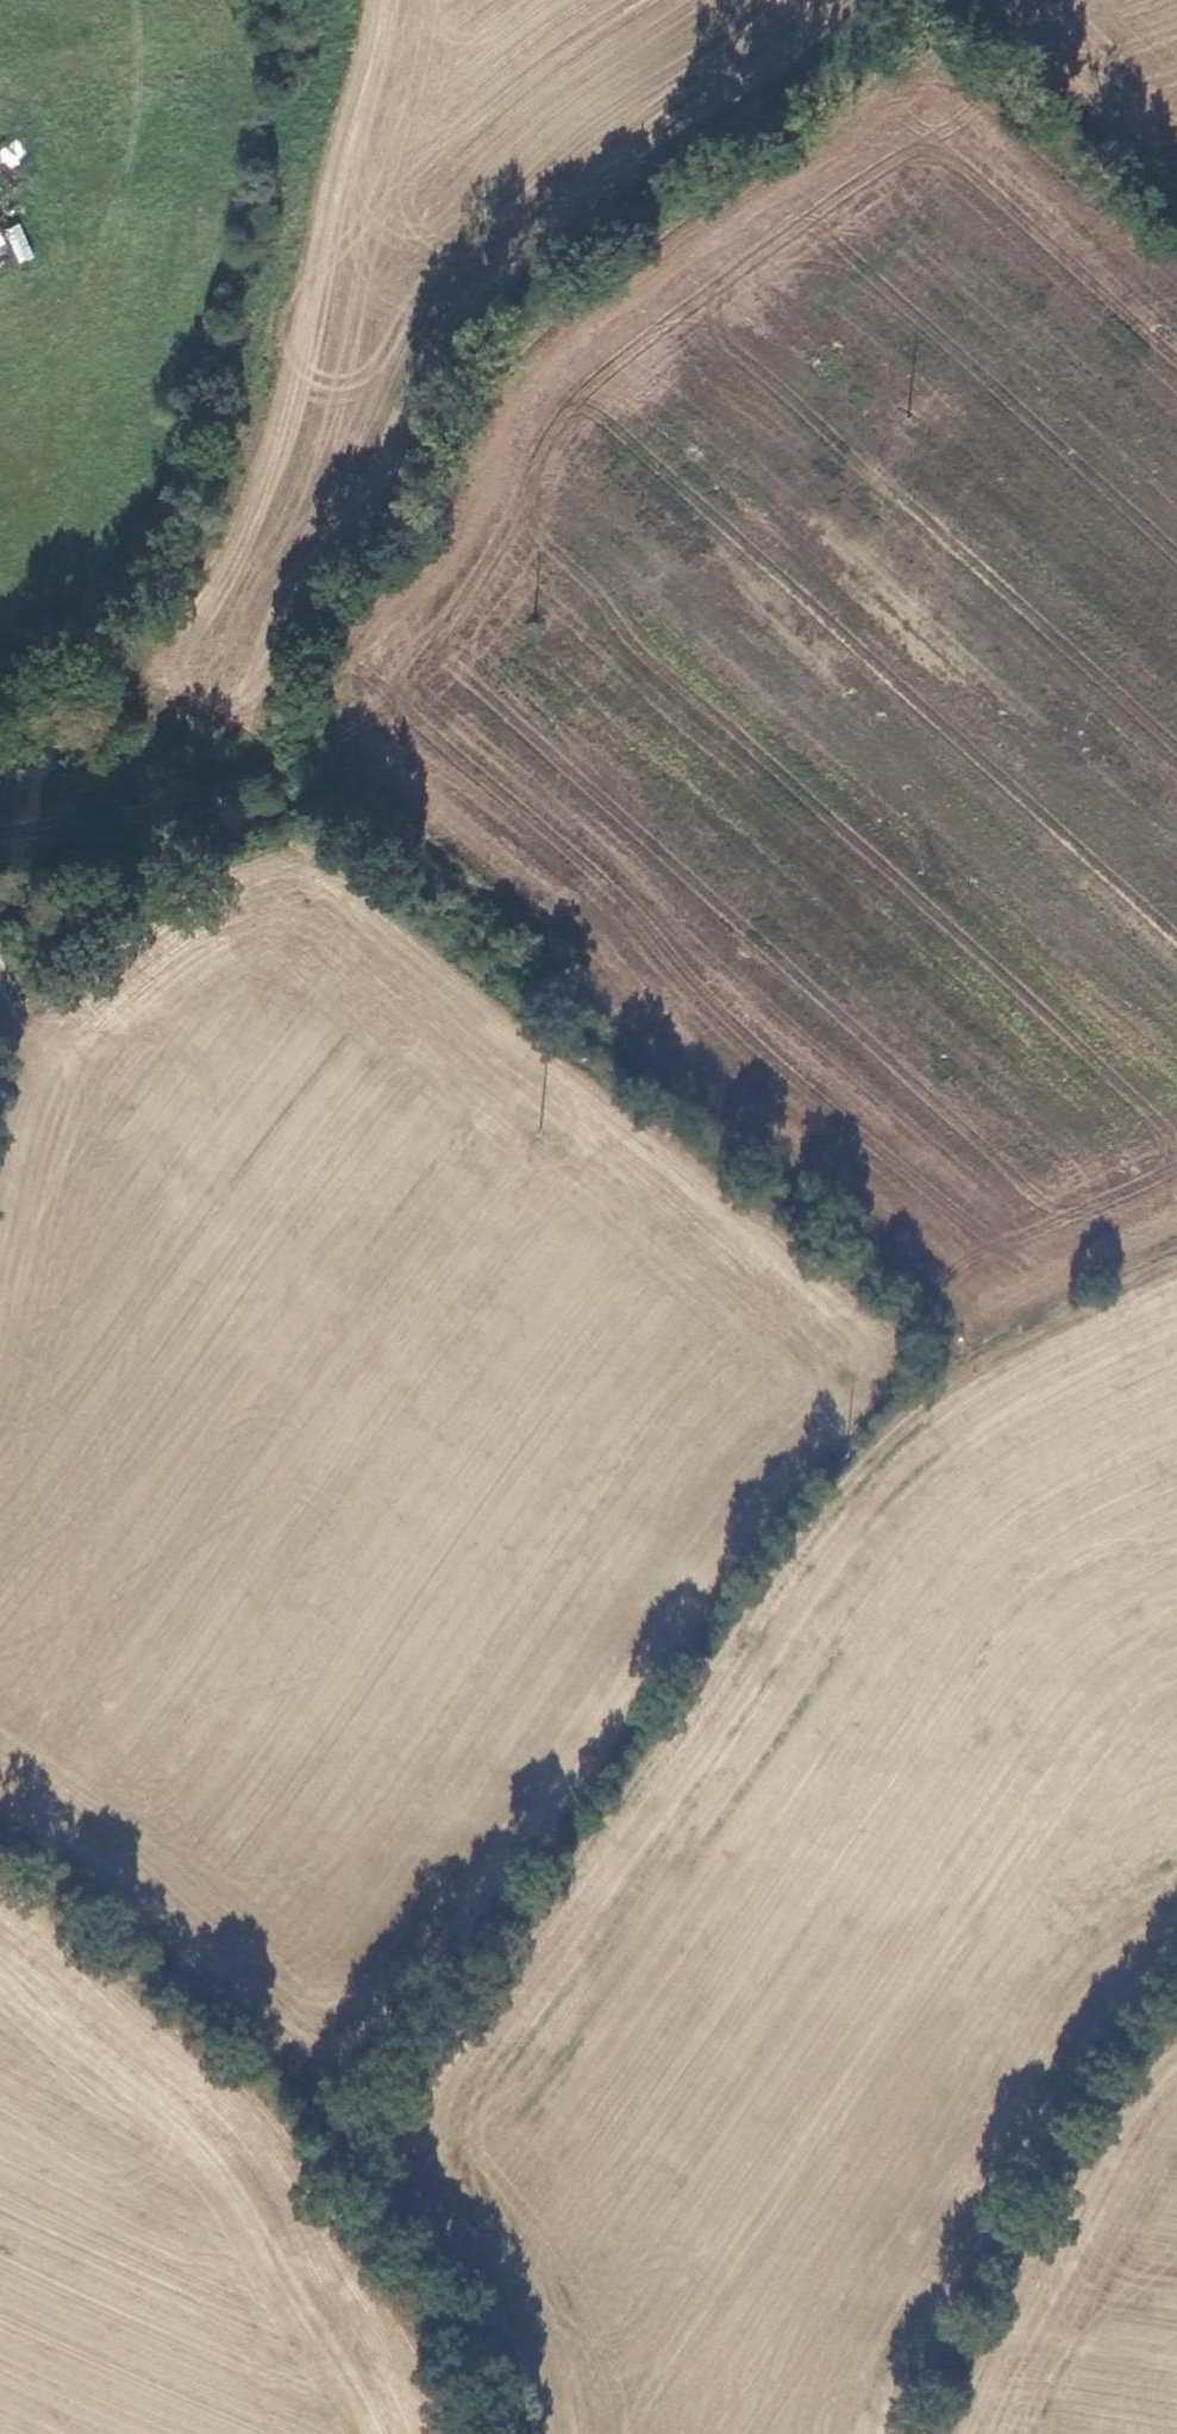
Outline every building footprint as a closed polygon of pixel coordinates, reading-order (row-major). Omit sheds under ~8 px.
[(17,263),(32,259),(22,222),(0,228),(0,252),(13,249),(17,263)]
